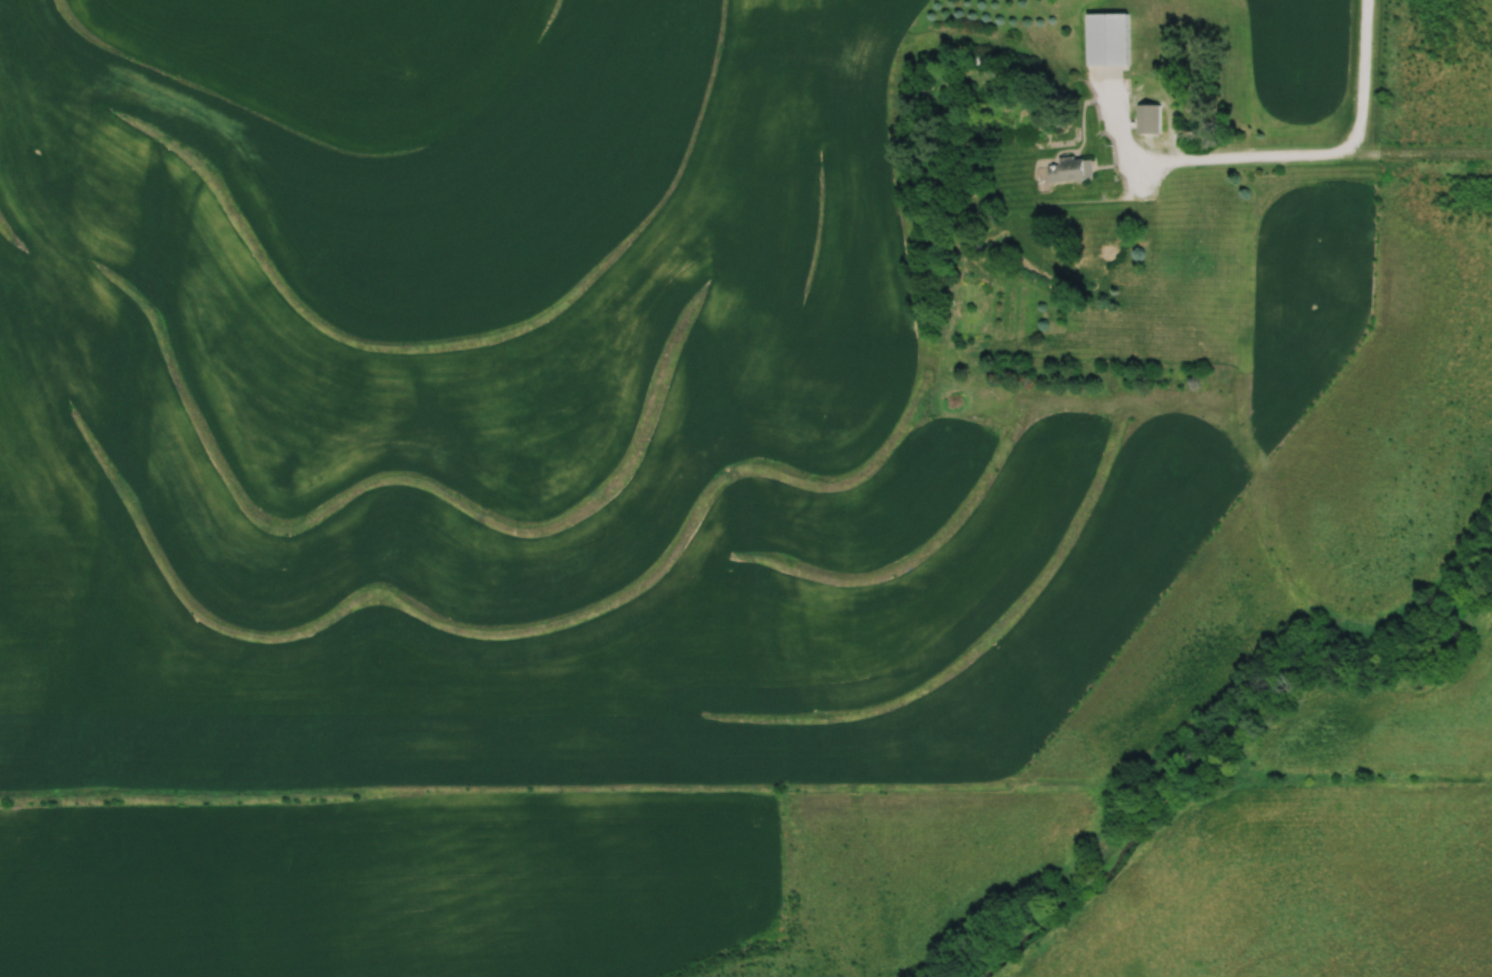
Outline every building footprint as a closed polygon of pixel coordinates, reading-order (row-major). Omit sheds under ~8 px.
[(1129,65),(1129,13),(1087,13),(1087,65),(1129,65)] [(1137,105),(1137,132),(1161,132),(1161,105),(1137,105)] [(1057,158),(1057,164),(1048,165),(1049,182),(1093,179),(1092,156),(1057,158)]
